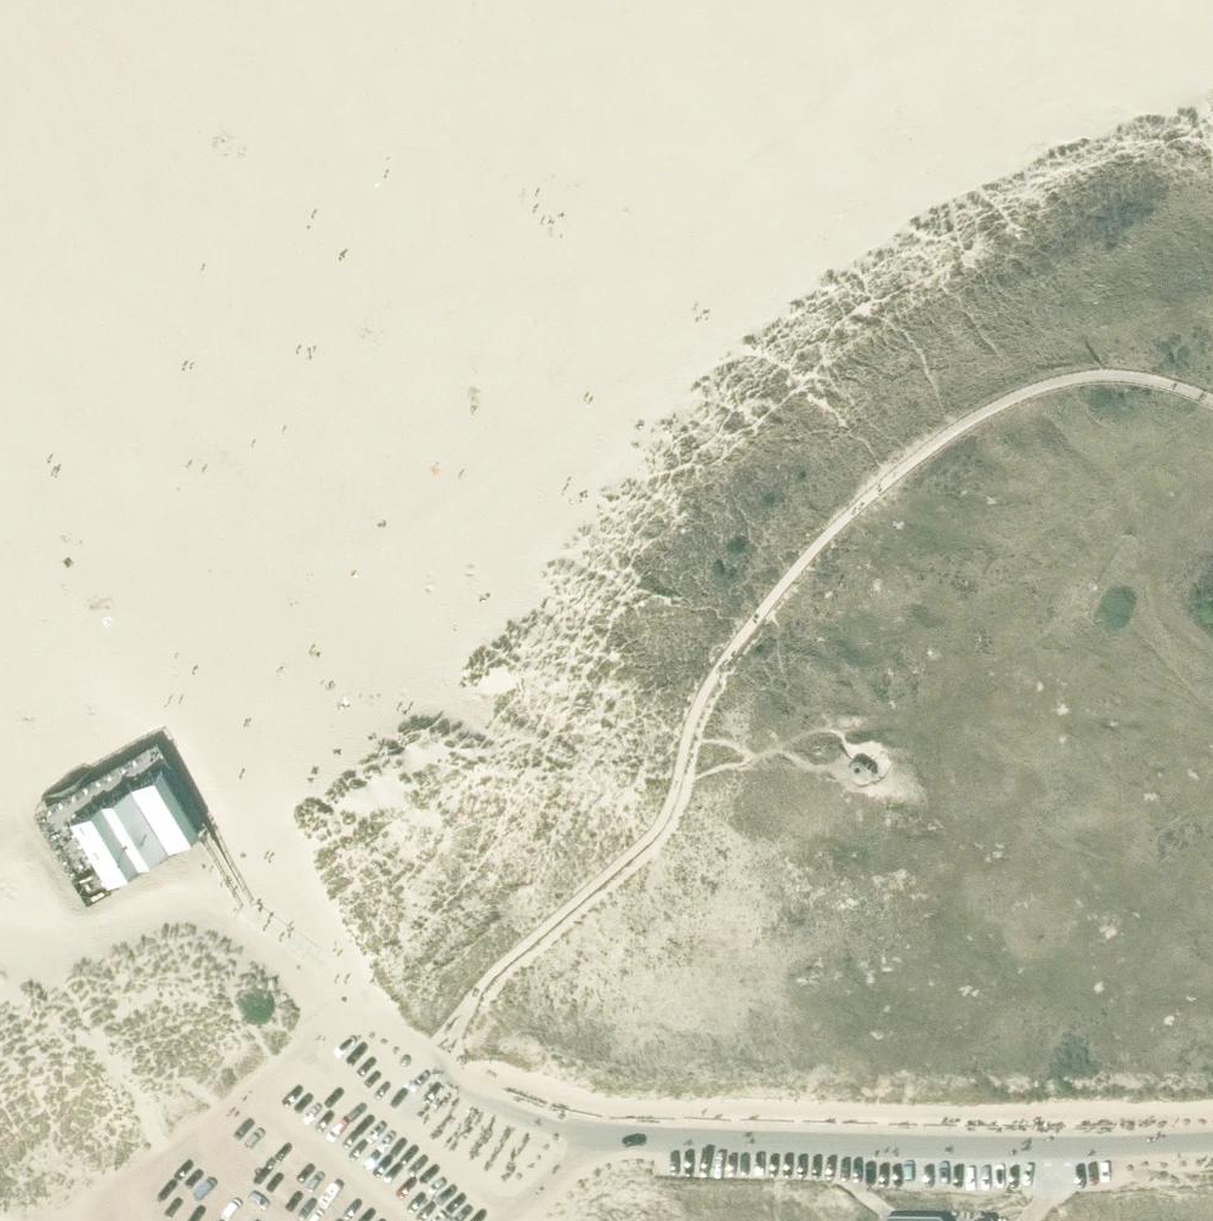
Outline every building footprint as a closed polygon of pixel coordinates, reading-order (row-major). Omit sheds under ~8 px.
[(847,763),(847,769),(853,774),(854,773),(862,778),(870,768),(868,766),(871,762),(870,761),(867,766),(864,763),(868,759),(867,758),(863,763),(864,761),(857,756),(852,757),(847,763)] [(162,766),(68,816),(107,882),(152,856),(197,830),(162,766)]
